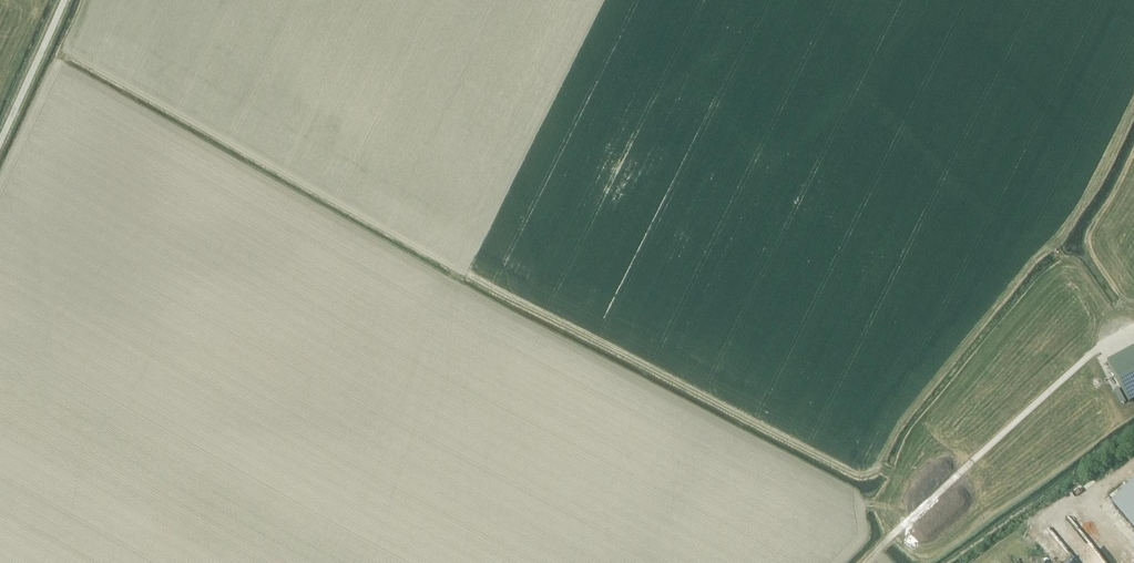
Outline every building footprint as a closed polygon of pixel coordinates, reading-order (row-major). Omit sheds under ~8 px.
[(1107,362),(1129,402),(1133,399),(1133,347),(1107,362)] [(1111,501),(1133,528),(1133,482),(1111,501)]
